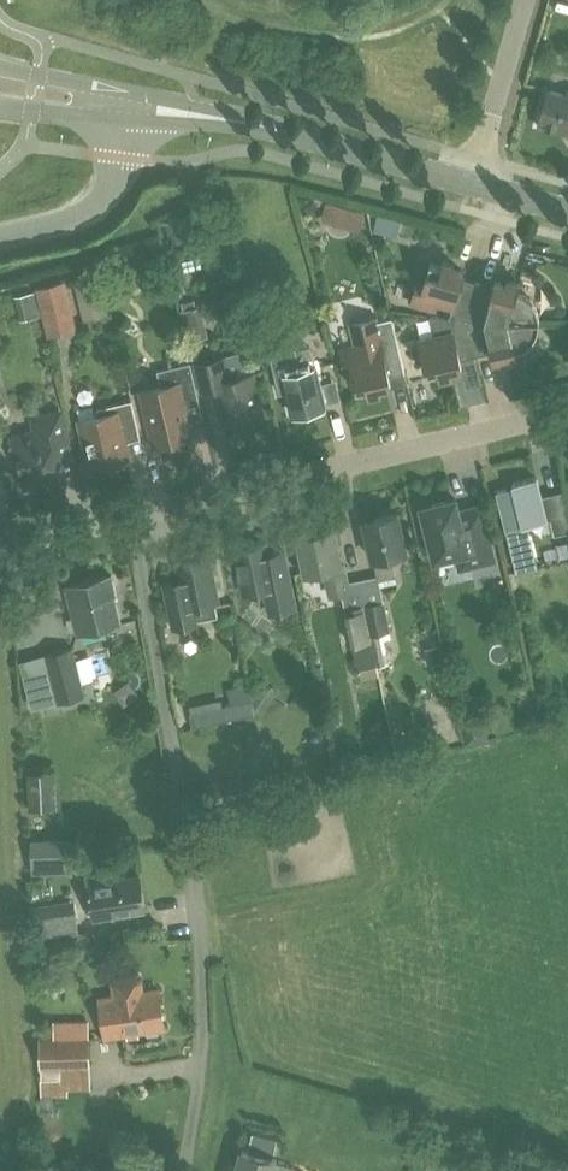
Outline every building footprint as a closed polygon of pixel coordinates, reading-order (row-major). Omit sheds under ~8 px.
[(567,89),(566,94),(547,89),(537,124),(559,131),(560,125),(567,127),(567,89)] [(359,232),(364,212),(325,201),(320,221),(359,232)] [(453,267),(455,262),(444,259),(442,264),(431,261),(427,275),(420,273),(412,300),(437,307),(439,300),(453,304),(450,317),(468,318),(478,281),(463,276),(464,270),(453,267)] [(81,297),(103,292),(99,275),(77,280),(81,297)] [(468,318),(540,319),(540,316),(539,314),(539,311),(538,308),(537,306),(536,303),(534,301),(533,299),(531,297),(529,295),(527,293),(525,291),(522,290),(520,289),(517,288),(519,280),(508,277),(507,282),(496,279),(494,285),(478,281),(468,318)] [(47,336),(77,329),(65,279),(35,286),(47,336)] [(21,319),(40,315),(34,290),(15,295),(21,319)] [(188,341),(209,336),(201,304),(180,309),(188,341)] [(379,320),(378,314),(348,321),(353,346),(341,349),(346,370),(352,369),(357,389),(369,386),(370,391),(381,389),(380,384),(391,381),(390,375),(405,371),(396,332),(393,317),(379,320)] [(468,318),(450,317),(430,314),(435,335),(420,338),(428,372),(440,369),(441,375),(452,372),(451,367),(462,364),(461,358),(477,354),(468,318)] [(279,318),(261,323),(265,337),(267,336),(281,391),(287,390),(293,412),(295,412),(307,409),(310,412),(319,410),(320,406),(323,405),(325,405),(325,403),(319,381),(316,366),(300,369),(291,331),(282,333),(279,318)] [(540,322),(540,319),(468,318),(477,354),(493,351),(494,357),(505,354),(506,359),(518,357),(516,349),(518,348),(521,347),(523,346),(526,344),(528,343),(530,341),(532,339),(534,337),(535,335),(537,332),(538,330),(539,327),(539,324),(540,322)] [(230,377),(225,354),(194,361),(202,391),(219,386),(228,427),(264,418),(253,371),(230,377)] [(154,445),(193,436),(185,401),(199,398),(191,361),(157,369),(161,384),(141,389),(154,445)] [(91,466),(130,457),(124,434),(140,430),(132,398),(98,406),(95,411),(96,415),(80,419),(91,466)] [(13,435),(15,441),(10,446),(12,457),(19,460),(26,487),(76,475),(61,411),(35,417),(38,429),(13,435)] [(515,569),(534,564),(526,521),(551,516),(554,532),(567,529),(567,514),(563,488),(543,493),(539,478),(539,476),(513,482),(514,486),(497,489),(515,569)] [(459,565),(495,557),(484,511),(460,517),(456,498),(422,506),(436,560),(457,555),(459,565)] [(396,575),(391,554),(407,550),(398,512),(363,520),(372,558),(373,558),(377,575),(359,578),(375,665),(389,662),(385,638),(391,637),(390,630),(391,630),(385,600),(384,600),(379,579),(396,575)] [(375,665),(359,578),(350,580),(346,561),(342,562),(334,527),(297,535),(305,573),(323,569),(329,597),(342,594),(358,668),(375,665)] [(272,572),(266,541),(233,547),(242,592),(263,588),(267,612),(294,607),(287,569),(272,572)] [(180,576),(163,580),(172,624),(198,619),(219,614),(216,599),(218,598),(208,551),(176,557),(180,576)] [(78,634),(122,623),(115,595),(117,594),(112,574),(66,585),(78,634)] [(449,677),(445,659),(441,643),(425,647),(428,664),(432,662),(436,679),(449,677)] [(46,653),(58,700),(84,694),(71,646),(46,653)] [(99,703),(129,698),(121,650),(90,655),(99,703)] [(254,708),(265,710),(278,691),(263,680),(252,695),(254,708)] [(226,719),(254,713),(248,683),(228,687),(231,703),(223,704),(226,719)] [(356,755),(350,751),(343,754),(340,760),(342,767),(349,770),(355,768),(359,761),(356,755)] [(29,807),(58,806),(56,769),(27,770),(29,807)] [(32,872),(43,872),(43,863),(67,862),(67,839),(31,840),(32,872)] [(105,879),(104,870),(87,873),(94,918),(146,909),(140,873),(105,879)] [(41,940),(80,933),(77,913),(38,918),(41,940)] [(62,945),(62,943),(57,943),(31,944),(31,963),(37,963),(46,963),(46,958),(50,958),(62,958),(62,945)] [(100,997),(106,1035),(127,1032),(128,1037),(139,1035),(139,1030),(145,1029),(149,1032),(156,1031),(159,1027),(165,1026),(159,988),(144,991),(142,975),(115,979),(117,995),(100,997)] [(75,1034),(75,1032),(58,1032),(59,1034),(41,1035),(41,1067),(41,1096),(68,1096),(68,1090),(91,1089),(90,1066),(90,1034),(75,1034)] [(273,1157),(278,1137),(253,1131),(248,1151),(243,1150),(239,1166),(229,1163),(227,1170),(294,1170),(295,1167),(276,1162),(277,1158),(273,1157)] [(410,1170),(432,1170),(434,1164),(413,1158),(410,1170)]
